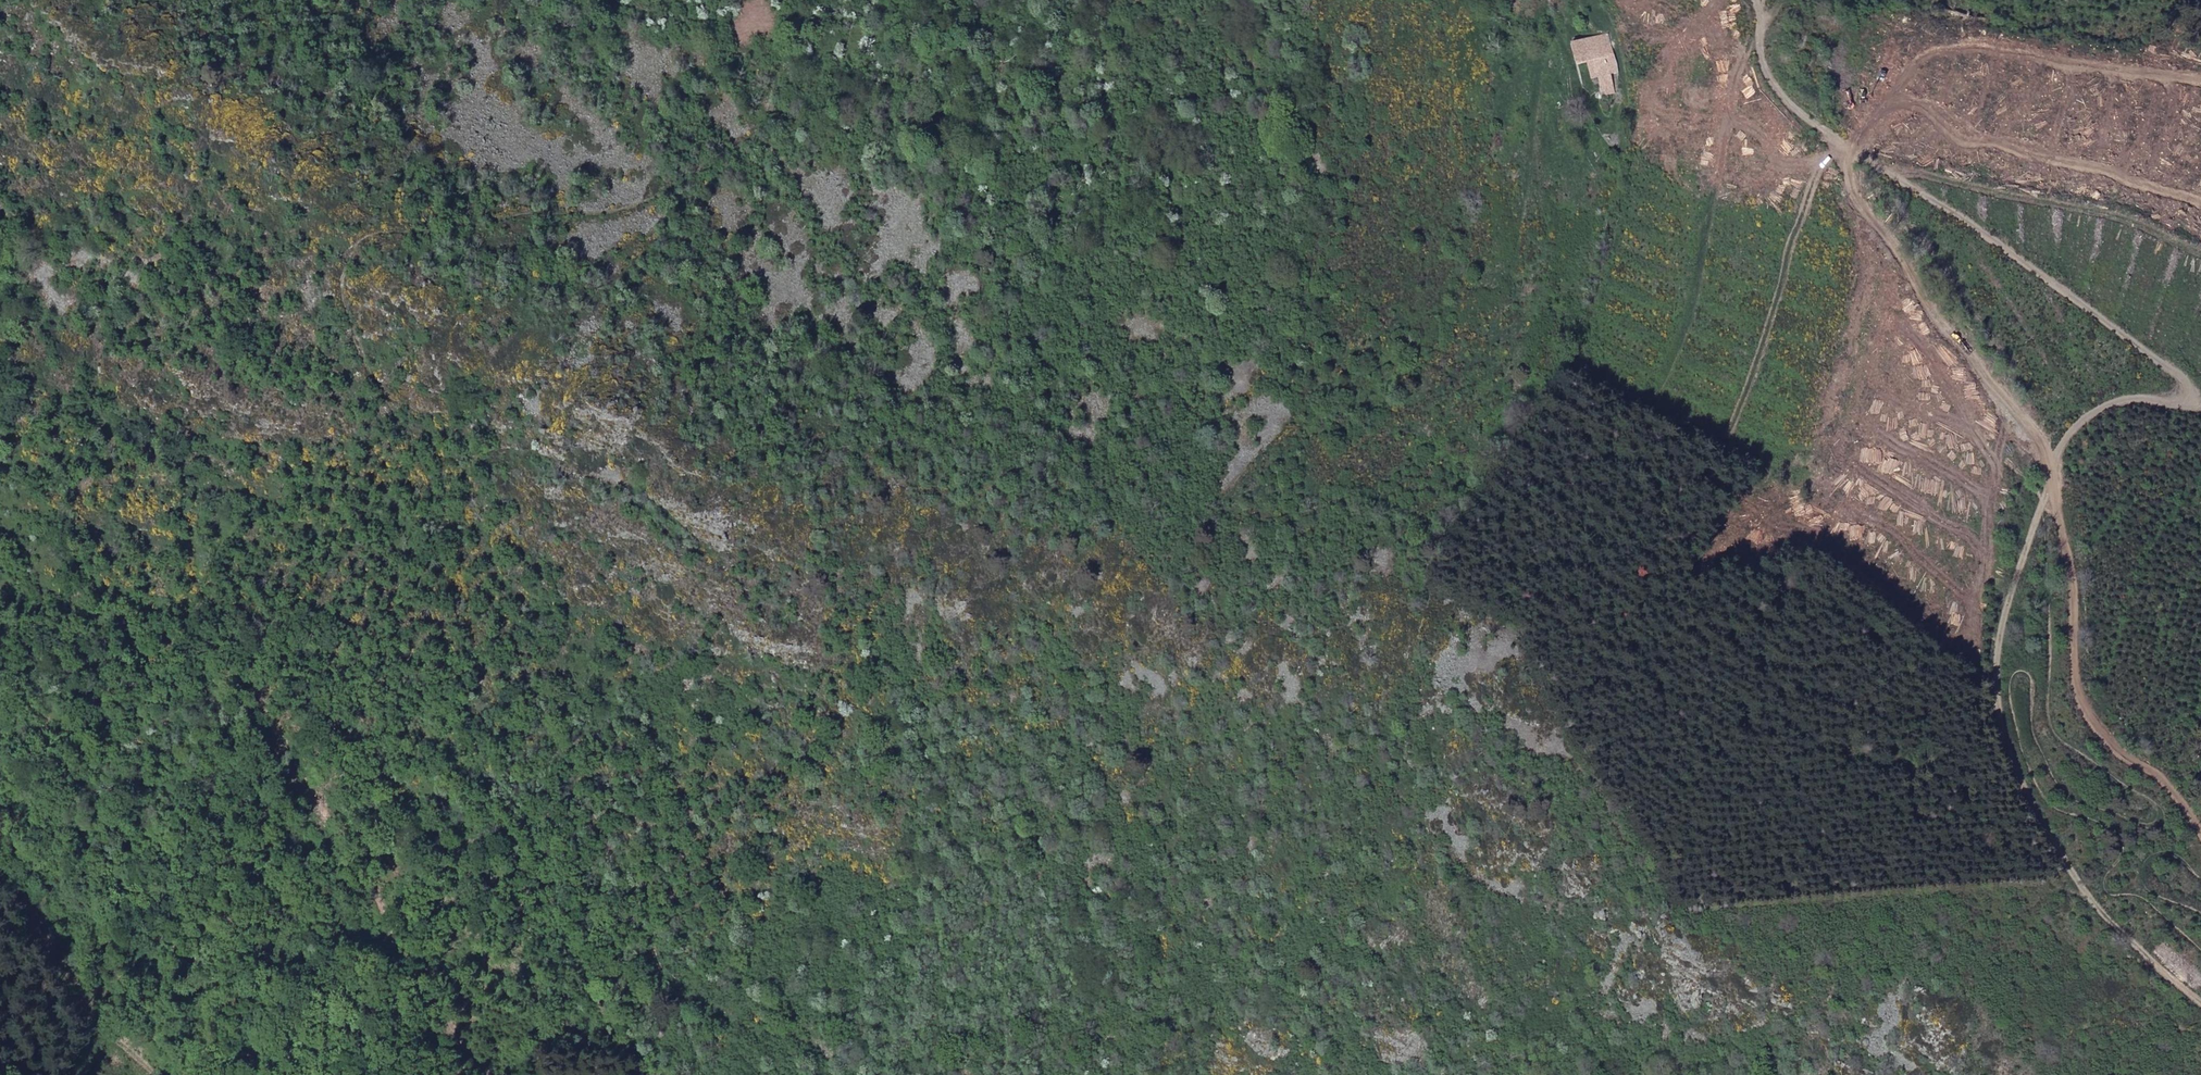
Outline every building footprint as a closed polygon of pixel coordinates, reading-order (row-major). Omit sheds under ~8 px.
[(1573,42),(1578,63),(1589,61),(1593,78),(1599,78),(1602,89),(1607,90),(1608,94),(1615,93),(1613,74),(1619,73),(1610,33),(1573,42)]
